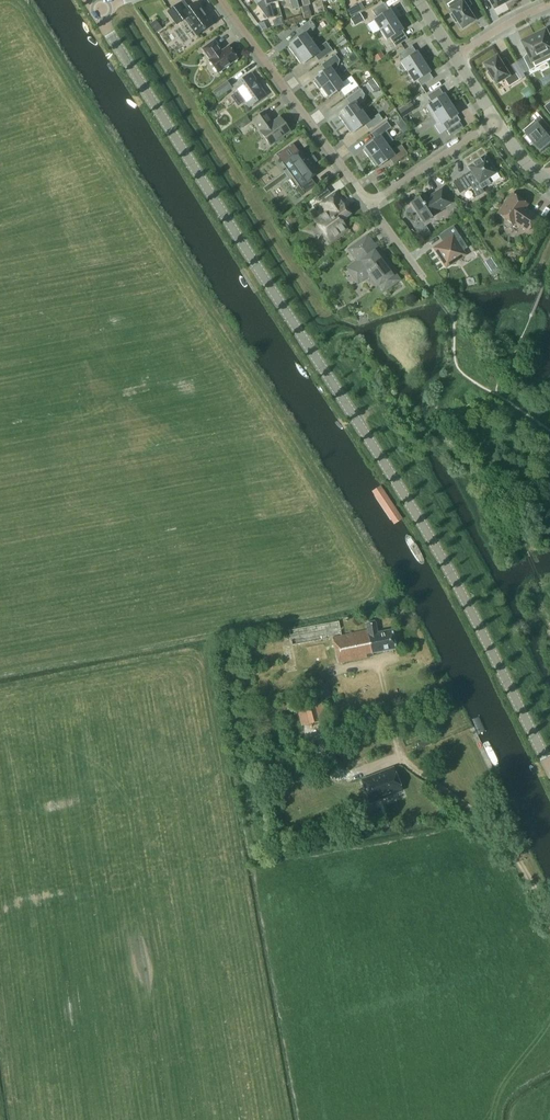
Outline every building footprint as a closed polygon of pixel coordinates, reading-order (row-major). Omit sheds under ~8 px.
[(265,2),(264,2),(259,6),(268,18),(274,17),(270,3),(278,1),(277,0),(265,0),(265,2)] [(292,9),(299,7),(297,0),(290,0),(292,9)] [(303,6),(301,7),(304,15),(311,13),(309,5),(310,4),(309,0),(302,0),(303,6)] [(475,20),(467,7),(472,4),(469,0),(453,0),(447,4),(452,13),(450,14),(456,23),(458,21),(462,28),(475,20)] [(506,2),(504,0),(489,0),(494,8),(506,2)] [(184,18),(196,35),(212,23),(196,2),(184,10),(179,3),(167,12),(176,24),(184,18)] [(380,30),(396,19),(391,12),(392,11),(390,9),(389,10),(384,2),(372,10),(377,17),(373,20),(380,30)] [(347,10),(351,16),(361,11),(357,4),(347,10)] [(360,13),(350,18),(354,25),(364,20),(360,13)] [(156,19),(149,24),(155,33),(162,27),(156,19)] [(401,27),(396,19),(380,30),(387,40),(390,38),(396,46),(408,39),(402,30),(403,29),(402,27),(401,27)] [(288,47),(294,55),(312,42),(308,36),(310,34),(315,26),(310,20),(299,28),(303,34),(289,44),(291,45),(288,47)] [(548,61),(549,60),(549,36),(547,29),(535,35),(548,61)] [(537,66),(548,61),(535,35),(523,41),(530,55),(524,57),(530,70),(537,67),(537,66)] [(343,36),(336,40),(340,46),(347,42),(343,36)] [(238,58),(233,51),(233,50),(231,47),(230,47),(229,46),(222,51),(214,40),(202,48),(210,59),(209,60),(218,73),(238,58)] [(312,42),(294,55),(300,63),(303,62),(304,63),(317,53),(321,59),(333,51),(326,41),(317,48),(312,42)] [(407,72),(424,62),(419,54),(417,51),(416,52),(412,45),(400,53),(404,60),(401,62),(407,72)] [(381,52),(373,57),(376,62),(385,57),(381,52)] [(313,81),(319,89),(337,76),(333,71),(337,68),(340,60),(335,54),(324,62),(328,68),(314,78),(315,80),(313,81)] [(510,86),(521,79),(512,65),(506,68),(498,56),(486,64),(490,71),(488,72),(493,80),(495,79),(498,83),(505,79),(510,86)] [(518,62),(524,73),(527,72),(525,69),(527,68),(521,60),(518,62)] [(429,69),(424,62),(407,72),(414,82),(418,80),(421,86),(433,78),(429,72),(431,72),(429,69)] [(235,85),(238,90),(231,96),(238,106),(246,100),(250,106),(264,95),(253,80),(255,79),(251,73),(235,85)] [(337,76),(319,89),(325,98),(327,96),(329,98),(342,88),(347,94),(358,86),(351,76),(342,82),(337,76)] [(227,80),(212,91),(217,99),(232,88),(227,80)] [(522,90),(527,99),(534,94),(528,86),(522,90)] [(426,106),(432,116),(451,104),(446,96),(445,93),(444,94),(439,87),(427,95),(432,102),(426,106)] [(338,115),(344,124),(362,111),(358,105),(362,103),(365,94),(360,88),(349,97),(353,102),(339,112),(341,114),(338,115)] [(402,117),(414,109),(409,102),(397,110),(402,117)] [(456,112),(451,104),(432,116),(437,123),(434,125),(440,134),(460,120),(457,115),(458,114),(456,111),(456,112)] [(290,131),(280,117),(273,122),(265,111),(253,120),(261,130),(260,131),(270,145),(290,131)] [(362,111),(344,124),(350,132),(353,130),(354,132),(367,122),(371,128),(383,119),(379,114),(369,120),(362,111)] [(549,144),(549,137),(545,131),(549,126),(538,112),(532,117),(535,120),(524,130),(527,134),(525,136),(531,144),(534,142),(542,151),(549,144)] [(363,150),(369,158),(387,145),(380,135),(391,127),(387,122),(374,131),(378,137),(364,147),(365,148),(363,150)] [(387,145),(369,158),(375,166),(377,165),(379,166),(392,157),(396,162),(408,154),(401,144),(392,151),(387,145)] [(283,163),(300,186),(305,193),(316,185),(311,178),(320,171),(303,148),(283,163)] [(484,192),(482,188),(490,183),(487,179),(498,173),(486,154),(467,166),(473,175),(467,179),(464,175),(453,182),(460,194),(471,186),(477,196),(484,192)] [(325,186),(315,194),(319,201),(330,193),(325,186)] [(411,202),(424,222),(440,212),(439,211),(451,203),(442,188),(430,196),(427,192),(411,202)] [(326,210),(318,216),(313,219),(318,226),(319,225),(329,239),(346,227),(341,220),(349,215),(344,208),(345,207),(335,193),(321,203),(326,210)] [(525,207),(527,204),(512,193),(498,213),(513,224),(515,222),(528,231),(538,217),(525,207)] [(454,208),(452,215),(459,217),(461,209),(454,208)] [(434,248),(446,267),(462,257),(463,251),(456,239),(460,236),(453,226),(442,233),(446,239),(434,248)] [(385,288),(397,279),(392,273),(394,271),(385,259),(383,260),(376,250),(375,251),(366,239),(368,237),(368,236),(349,250),(350,251),(351,250),(357,258),(359,257),(362,261),(352,268),(359,278),(368,272),(373,279),(374,278),(379,284),(381,282),(385,288)] [(367,630),(358,632),(341,635),(333,637),(338,663),(373,656),(372,653),(396,648),(392,629),(377,632),(375,621),(366,623),(367,630)] [(321,699),(331,697),(328,682),(318,684),(321,699)] [(317,703),(304,707),(308,724),(322,720),(317,703)] [(402,790),(393,767),(361,779),(370,803),(402,790)]
